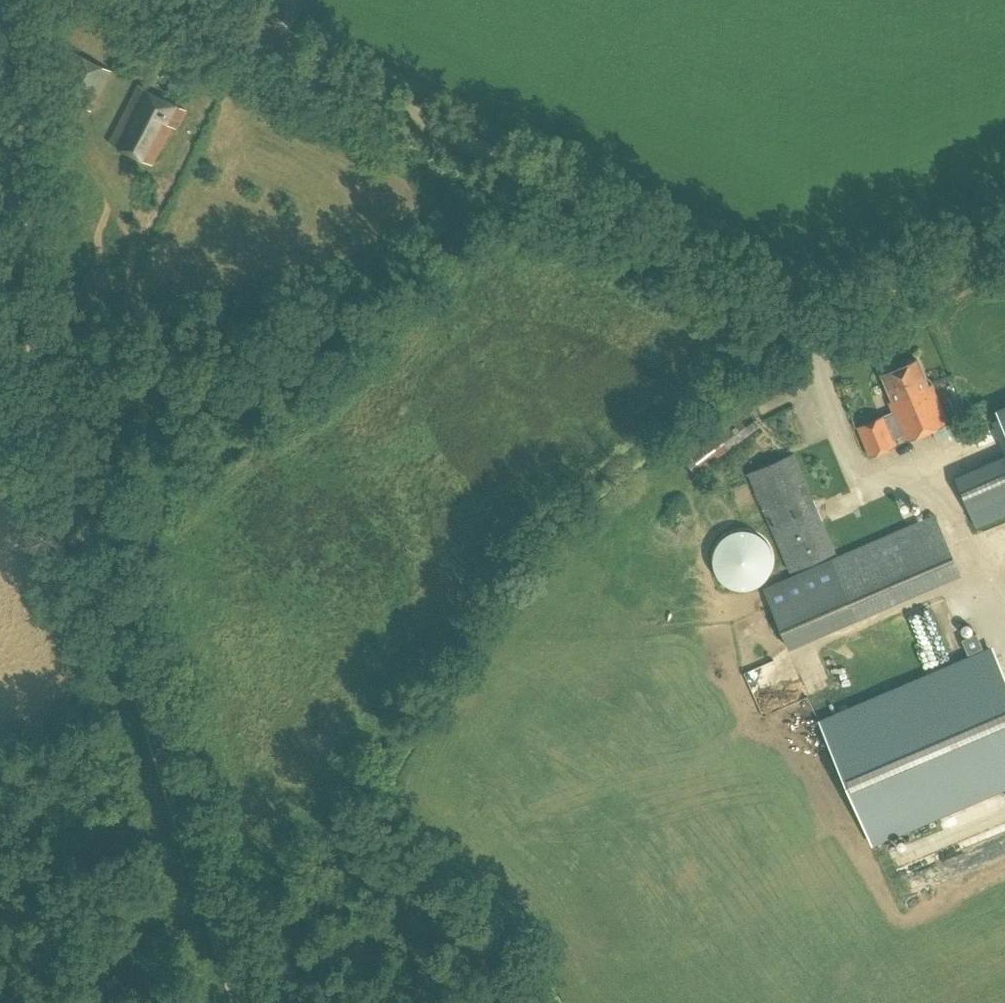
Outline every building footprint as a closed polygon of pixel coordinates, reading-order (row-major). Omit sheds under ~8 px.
[(90,111),(111,70),(75,51),(53,92),(90,111)] [(176,127),(185,110),(139,86),(109,142),(152,165),(173,125),(176,127)] [(928,386),(917,360),(882,374),(893,402),(890,403),(894,411),(857,427),(870,455),(896,444),(894,439),(903,435),(905,440),(948,422),(932,385),(928,386)] [(695,473),(760,425),(744,404),(679,452),(695,473)] [(823,522),(793,453),(747,473),(789,572),(844,548),(832,519),(823,522)] [(1004,515),(1004,454),(955,476),(977,527),(1004,515)] [(789,649),(960,574),(934,513),(917,520),(906,525),(762,588),(789,649)] [(742,589),(747,589),(752,588),(756,586),(761,583),(764,580),(768,576),(770,571),(772,566),(772,561),(772,556),(771,551),(770,546),(767,542),(764,538),(760,535),(756,532),(751,530),(746,529),(741,529),(736,530),(731,532),(727,534),(723,537),(722,537),(719,541),(716,545),(714,549),(713,554),(713,559),(713,564),(714,569),(717,574),(719,578),(723,582),(727,585),(732,587),(737,589),(742,589)] [(940,600),(946,621),(954,618),(948,598),(940,600)] [(977,633),(962,639),(968,653),(983,647),(977,633)] [(1004,789),(1004,676),(991,644),(818,719),(872,846),(1004,789)] [(800,651),(815,698),(833,693),(818,646),(800,651)] [(793,676),(785,655),(749,669),(760,699),(783,691),(779,681),(793,676)] [(1004,824),(1004,796),(949,821),(960,844),(1004,824)] [(959,844),(903,861),(907,876),(963,859),(959,844)]
